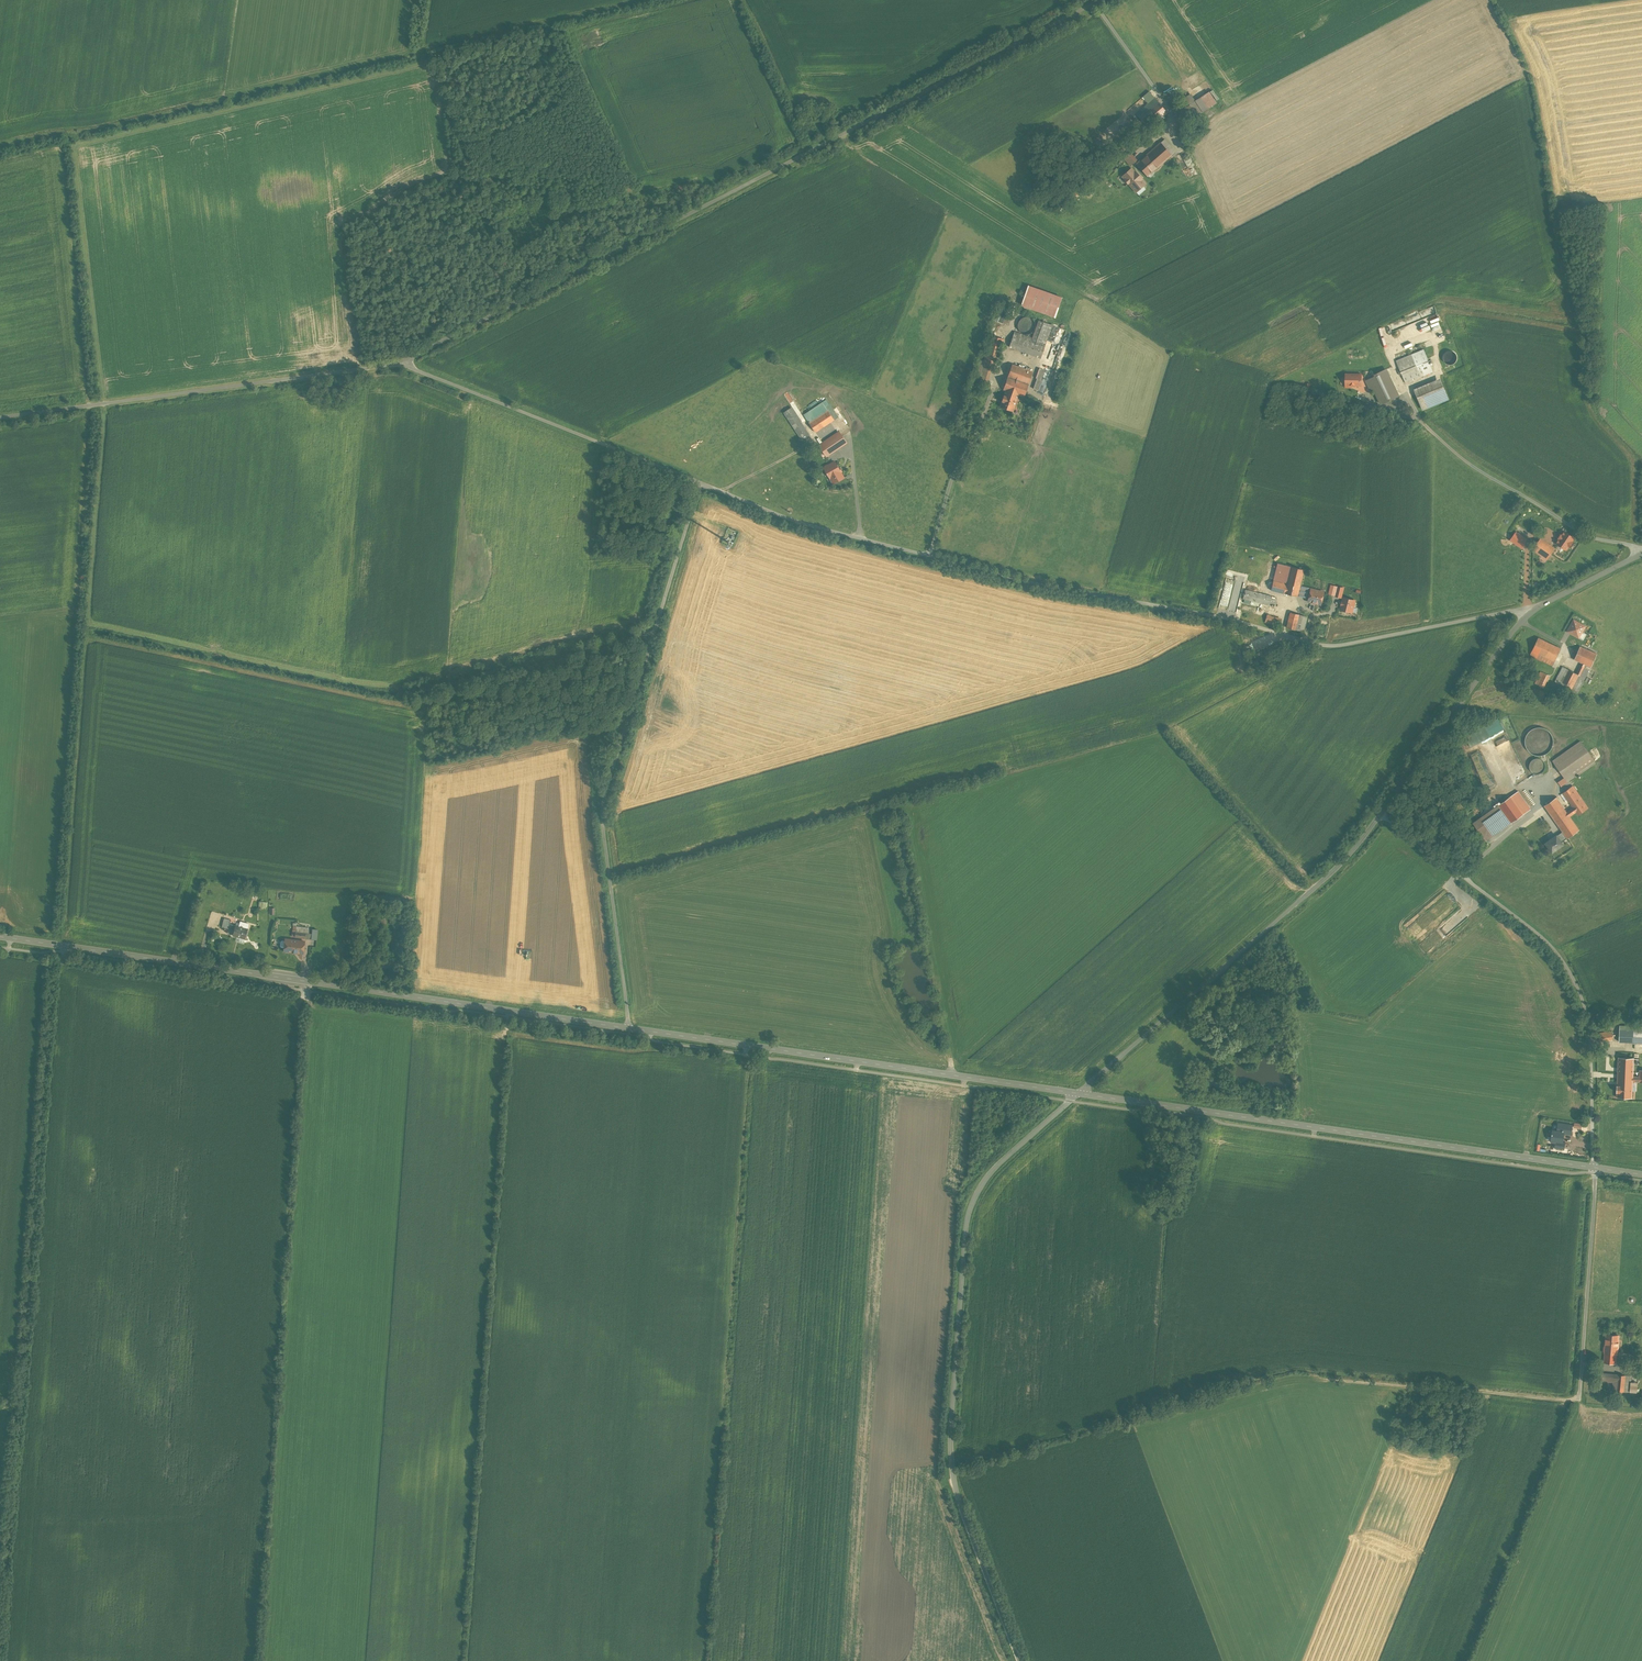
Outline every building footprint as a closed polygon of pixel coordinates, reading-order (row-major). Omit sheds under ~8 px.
[(1209,91),(1196,100),(1203,112),(1216,103),(1209,91)] [(1155,99),(1137,115),(1143,122),(1153,113),(1161,106),(1155,99)] [(1161,106),(1153,113),(1157,117),(1165,110),(1161,106)] [(1186,139),(1180,128),(1176,130),(1182,141),(1186,139)] [(1163,140),(1146,155),(1157,167),(1174,152),(1163,140)] [(1129,153),(1124,158),(1131,165),(1135,161),(1129,153)] [(1146,155),(1136,164),(1147,176),(1157,167),(1146,155)] [(1122,177),(1136,192),(1145,184),(1131,168),(1122,177)] [(1062,297),(1028,285),(1022,305),(1055,317),(1062,297)] [(1028,316),(1026,316),(1025,317),(1023,317),(1022,318),(1021,318),(1020,319),(1019,321),(1018,322),(1018,323),(1018,325),(1018,326),(1018,328),(1019,329),(1019,330),(1020,331),(1022,332),(1023,333),(1024,334),(1026,334),(1027,334),(1028,334),(1030,333),(1031,333),(1032,332),(1033,331),(1034,330),(1035,328),(1035,327),(1035,326),(1035,324),(1035,323),(1035,321),(1034,320),(1033,319),(1032,318),(1031,317),(1029,317),(1028,316)] [(1039,320),(1033,338),(1046,342),(1052,325),(1039,320)] [(1033,338),(1015,332),(1013,336),(1045,347),(1046,342),(1033,338)] [(1376,333),(1365,338),(1368,345),(1379,340),(1376,333)] [(1045,347),(1013,336),(1010,347),(1041,358),(1045,347)] [(1396,360),(1400,370),(1398,370),(1400,375),(1402,374),(1406,383),(1433,371),(1423,349),(1396,360)] [(1384,351),(1367,359),(1375,376),(1366,380),(1370,389),(1374,388),(1382,403),(1398,396),(1386,370),(1391,367),(1384,351)] [(1033,371),(1012,364),(1003,389),(1006,390),(1019,395),(1024,396),(1033,371)] [(1042,365),(1034,388),(1038,390),(1046,367),(1042,365)] [(1361,374),(1346,374),(1346,387),(1351,387),(1351,385),(1361,385),(1361,374)] [(1443,383),(1417,394),(1423,409),(1449,399),(1443,383)] [(1019,395),(1006,390),(1000,406),(1013,411),(1019,395)] [(825,406),(807,418),(815,432),(819,429),(813,421),(824,413),(830,422),(834,419),(825,406)] [(810,435),(791,407),(784,412),(803,440),(810,435)] [(1379,411),(1366,408),(1364,415),(1377,418),(1379,411)] [(824,413),(813,421),(819,429),(830,422),(824,413)] [(840,433),(820,446),(826,455),(846,442),(840,433)] [(835,462),(829,465),(828,465),(825,466),(825,467),(824,468),(830,478),(831,477),(834,483),(844,477),(840,472),(842,471),(840,467),(839,468),(835,462)] [(1531,541),(1516,531),(1510,539),(1525,549),(1531,541)] [(1564,531),(1562,535),(1561,535),(1558,539),(1559,539),(1556,543),(1566,550),(1574,538),(1564,531)] [(1555,548),(1540,538),(1533,549),(1535,551),(1547,559),(1555,548)] [(1304,569),(1290,566),(1287,580),(1301,583),(1304,569)] [(1287,580),(1287,581),(1285,581),(1285,582),(1274,579),(1271,591),(1279,593),(1279,592),(1293,595),(1292,598),(1297,599),(1298,595),(1299,589),(1300,586),(1301,583),(1287,580)] [(1323,592),(1300,586),(1299,589),(1306,590),(1304,597),(1308,598),(1308,601),(1321,604),(1323,592)] [(1306,590),(1299,589),(1298,595),(1304,597),(1306,590)] [(1272,596),(1245,590),(1244,593),(1243,593),(1242,596),(1244,596),(1243,598),(1255,601),(1255,603),(1256,603),(1256,602),(1268,605),(1267,606),(1269,606),(1269,605),(1270,605),(1272,596)] [(1355,600),(1344,597),(1343,602),(1342,601),(1342,605),(1341,609),(1352,612),(1355,600)] [(1299,614),(1291,612),(1287,627),(1296,630),(1299,614)] [(1307,616),(1299,614),(1296,630),(1303,631),(1307,616)] [(1280,621),(1266,617),(1265,622),(1279,625),(1280,621)] [(1585,626),(1574,620),(1568,631),(1579,637),(1585,626)] [(1561,648),(1539,638),(1533,650),(1555,661),(1561,648)] [(1598,654),(1580,646),(1575,659),(1582,663),(1586,664),(1592,667),(1598,654)] [(1555,661),(1533,650),(1531,655),(1553,665),(1555,661)] [(1611,660),(1598,654),(1592,667),(1606,673),(1611,660)] [(1582,664),(1581,663),(1576,673),(1581,675),(1586,664),(1582,663),(1582,664)] [(1576,673),(1563,666),(1556,681),(1569,688),(1573,690),(1581,675),(1576,673)] [(1549,675),(1543,672),(1541,679),(1546,681),(1549,675)] [(1493,737),(1488,727),(1467,737),(1473,748),(1493,737)] [(1581,741),(1553,761),(1565,777),(1567,781),(1575,776),(1576,777),(1596,762),(1581,741)] [(1565,777),(1558,782),(1561,786),(1567,781),(1565,777)] [(1567,811),(1557,797),(1544,805),(1563,831),(1567,838),(1579,830),(1570,816),(1576,811),(1579,814),(1585,810),(1585,811),(1587,810),(1587,809),(1571,787),(1563,792),(1573,807),(1567,811)] [(1518,791),(1499,804),(1512,822),(1531,809),(1518,791)] [(1499,804),(1473,823),(1486,840),(1511,823),(1512,822),(1499,804)] [(1563,831),(1557,835),(1562,842),(1567,838),(1563,831)] [(1557,835),(1546,842),(1552,852),(1563,844),(1562,842),(1557,835)] [(231,920),(224,918),(222,927),(228,928),(231,920)] [(243,927),(235,925),(233,935),(233,934),(240,936),(240,937),(245,938),(248,929),(243,927)] [(304,941),(285,939),(284,951),(285,951),(286,952),(289,952),(289,951),(303,953),(304,941)] [(1632,1015),(1617,1017),(1619,1030),(1619,1029),(1620,1029),(1633,1027),(1632,1015)] [(1620,1029),(1619,1029),(1619,1041),(1641,1042),(1641,1030),(1620,1029)] [(1641,1058),(1640,1076),(1633,1076),(1634,1058),(1619,1057),(1618,1076),(1633,1077),(1633,1081),(1640,1081),(1640,1082),(1641,1082),(1641,1058)] [(1633,1077),(1618,1076),(1617,1085),(1617,1092),(1617,1097),(1632,1097),(1633,1081),(1633,1077)] [(1583,1145),(1566,1142),(1565,1152),(1582,1155),(1583,1145)] [(1619,1335),(1606,1334),(1605,1346),(1604,1347),(1604,1350),(1605,1351),(1605,1352),(1616,1353),(1617,1353),(1618,1346),(1619,1345),(1619,1342),(1618,1341),(1619,1335)] [(1616,1353),(1605,1352),(1604,1362),(1616,1363),(1617,1355),(1616,1355),(1616,1353)] [(1631,1375),(1601,1372),(1601,1380),(1614,1381),(1613,1390),(1629,1392),(1631,1375)]
